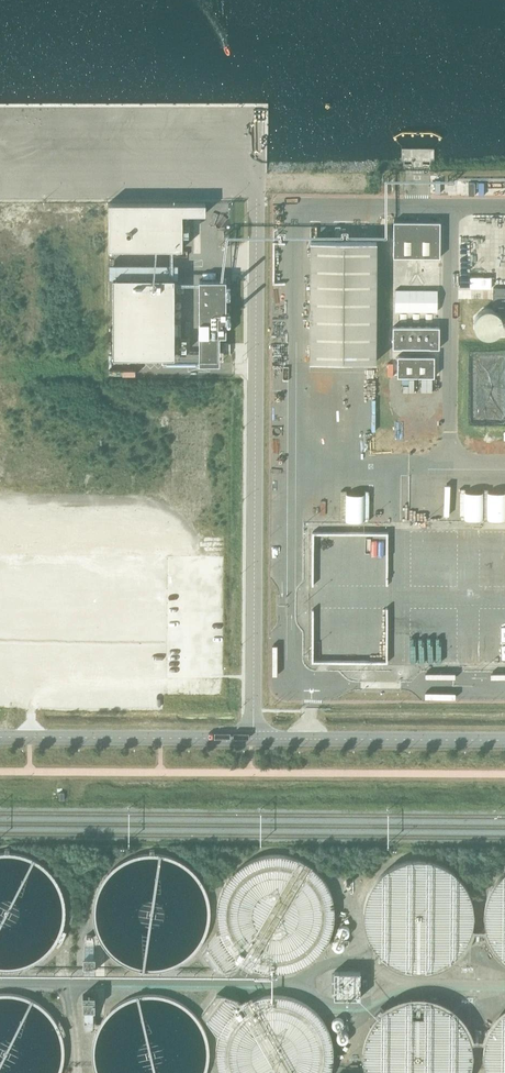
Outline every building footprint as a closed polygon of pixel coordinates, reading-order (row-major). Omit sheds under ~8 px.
[(205,213),(205,202),(108,202),(108,248),(182,248),(182,213),(205,213)] [(440,221),(438,221),(393,221),(393,256),(440,257),(440,221)] [(310,361),(376,361),(376,241),(310,240),(310,361)] [(178,277),(178,264),(109,264),(109,277),(113,277),(113,328),(113,356),(174,356),(174,277),(178,277)] [(495,270),(473,270),(473,280),(494,281),(495,270)] [(199,280),(199,336),(226,335),(226,280),(199,280)] [(435,312),(436,290),(396,290),(396,312),(435,312)] [(491,321),(491,318),(491,315),(490,312),(489,310),(487,308),(485,306),(482,305),(479,304),(476,304),(474,304),(471,305),(468,307),(466,308),(464,311),(463,313),(462,316),(462,319),(463,321),(463,324),(465,326),(467,329),(469,330),(471,332),(474,333),(477,333),(480,332),(483,332),(485,330),(487,328),(489,326),(490,324),(491,321)] [(439,348),(439,326),(393,326),(393,347),(439,348)] [(434,355),(397,355),(397,376),(434,376),(434,355)] [(198,695),(198,675),(185,675),(185,695),(198,695)] [(324,879),(322,876),(319,873),(317,871),(315,869),(312,866),(309,865),(307,863),(304,862),(302,860),(298,859),(294,857),(290,856),(287,855),(284,855),(280,855),(275,854),(272,855),(270,855),(265,855),(261,856),(258,857),(256,858),(252,860),(249,861),(247,862),(243,865),(239,867),(236,870),(234,872),(232,874),(230,876),(229,878),(228,880),(226,882),(224,886),(222,890),(221,893),(220,895),(219,899),(218,902),(218,904),(217,908),(217,911),(217,914),(217,916),(217,919),(218,924),(219,926),(219,928),(220,931),(220,932),(221,933),(222,936),(223,939),(224,941),(225,942),(225,944),(226,945),(228,947),(228,948),(229,949),(231,952),(232,953),(233,954),(234,955),(236,957),(238,959),(239,959),(241,961),(242,962),(243,963),(247,965),(249,966),(252,968),(256,969),(259,970),(262,971),(265,972),(269,972),(273,973),(276,973),(278,973),(283,972),(286,972),(288,971),(291,971),(294,970),(298,968),(301,967),(303,966),(306,965),(308,963),(312,961),(314,959),(315,958),(318,955),(320,953),(322,951),(324,948),(325,946),(328,942),(329,940),(331,936),(332,933),(333,930),(333,928),(334,926),(334,923),(335,921),(335,919),(335,916),(335,913),(335,911),(335,908),(334,905),(334,903),(334,901),(333,898),(332,895),(331,891),(330,888),(328,886),(326,882),(325,881),(324,879)] [(378,952),(379,954),(376,959),(382,964),(386,960),(387,961),(389,962),(391,964),(394,965),(396,966),(399,967),(401,968),(404,969),(408,970),(412,971),(415,971),(417,971),(420,971),(423,971),(426,971),(428,970),(432,969),(435,969),(438,968),(440,967),(444,965),(446,964),(450,962),(452,960),(454,959),(455,958),(458,955),(460,953),(463,950),(464,948),(466,945),(468,942),(469,940),(471,936),(472,934),(472,931),(473,928),(474,925),(474,924),(474,921),(474,920),(475,916),(474,913),(474,910),(474,908),(474,905),(473,902),(473,901),(472,898),(471,896),(470,893),(469,891),(468,888),(465,885),(463,882),(461,879),(459,877),(458,875),(456,874),(452,871),(449,869),(447,867),(444,866),(440,864),(438,863),(435,862),(431,861),(429,861),(426,860),(423,860),(420,860),(418,860),(415,860),(412,860),(409,861),(405,862),(403,862),(400,863),(399,864),(396,865),(393,867),(390,868),(388,870),(386,871),(383,873),(380,876),(378,879),(376,881),(374,883),(373,885),(371,888),(370,890),(369,891),(368,894),(367,896),(366,899),(365,902),(365,906),(364,908),(364,911),(364,914),(364,916),(364,919),(364,920),(364,922),(364,924),(365,927),(365,930),(366,932),(368,936),(369,939),(370,941),(371,943),(373,946),(374,948),(376,950),(378,952)] [(504,874),(502,876),(500,878),(498,880),(496,882),(495,884),(493,886),(492,887),(491,890),(490,892),(488,894),(487,897),(486,899),(486,902),(485,905),(484,907),(484,910),(484,913),(484,916),(484,918),(484,921),(484,924),(484,926),(485,929),(486,932),(487,934),(487,937),(489,940),(490,942),(491,945),(492,947),(494,949),(496,951),(497,952),(498,955),(500,957),(502,958),(504,960),(504,961),(504,873),(504,874)] [(349,928),(348,927),(347,926),(346,926),(345,925),(343,925),(342,925),(341,925),(341,926),(340,926),(339,927),(338,928),(338,929),(338,930),(338,931),(338,932),(338,933),(338,934),(339,935),(340,936),(341,936),(342,937),(343,937),(345,937),(346,937),(347,936),(348,935),(349,934),(350,933),(350,932),(350,931),(350,930),(349,929),(349,928)] [(221,933),(220,932),(216,933),(202,952),(217,972),(240,964),(242,962),(241,961),(239,959),(238,959),(236,957),(234,955),(233,954),(232,953),(231,952),(229,949),(228,948),(228,947),(226,945),(225,944),(225,942),(224,941),(223,939),(222,936),(221,933)] [(344,941),(343,940),(342,939),(341,939),(340,938),(339,938),(338,939),(337,939),(336,939),(335,940),(334,941),(333,942),(333,943),(333,944),(333,945),(333,946),(333,947),(334,948),(335,949),(336,950),(337,950),(339,950),(340,950),(341,950),(343,949),(344,948),(344,947),(345,946),(345,945),(345,944),(345,943),(344,941)] [(360,997),(361,971),(334,971),(334,997),(360,997)] [(240,1006),(241,1005),(242,1004),(240,1002),(217,994),(202,1013),(216,1033),(219,1034),(220,1033),(220,1031),(221,1030),(222,1028),(223,1025),(225,1023),(225,1021),(226,1020),(228,1018),(229,1017),(230,1015),(232,1013),(234,1011),(236,1009),(237,1008),(239,1007),(240,1006)] [(328,1027),(326,1024),(325,1022),(322,1018),(321,1017),(319,1014),(317,1012),(315,1010),(313,1008),(310,1006),(307,1004),(305,1002),(302,1001),(298,999),(294,998),(292,997),(289,996),(285,995),(282,995),(279,994),(276,994),(273,994),(271,994),(269,994),(266,995),(264,995),(261,996),(259,996),(255,998),(253,998),(249,1000),(246,1002),(242,1004),(241,1005),(240,1006),(239,1007),(237,1008),(236,1009),(234,1011),(232,1013),(230,1015),(229,1017),(228,1018),(226,1020),(225,1021),(225,1023),(223,1025),(222,1028),(221,1030),(220,1031),(220,1033),(219,1034),(219,1035),(218,1037),(218,1039),(217,1042),(217,1045),(216,1046),(216,1049),(216,1052),(216,1053),(216,1056),(216,1059),(217,1062),(217,1065),(218,1069),(219,1072),(330,1072),(331,1071),(332,1068),(332,1067),(333,1064),(333,1061),(333,1060),(334,1057),(334,1054),(334,1051),(334,1048),(333,1046),(333,1043),(333,1041),(332,1039),(331,1036),(330,1032),(329,1029),(328,1027)] [(379,1017),(377,1019),(375,1023),(374,1024),(373,1026),(371,1028),(370,1031),(369,1033),(368,1036),(367,1039),(366,1041),(366,1044),(365,1047),(365,1049),(365,1052),(364,1055),(365,1058),(365,1060),(365,1063),(366,1066),(366,1068),(367,1071),(368,1072),(472,1072),(473,1072),(474,1069),(474,1066),(475,1064),(475,1061),(475,1058),(475,1055),(475,1053),(475,1050),(475,1047),(474,1045),(474,1042),(473,1040),(473,1037),(472,1035),(471,1032),(469,1030),(468,1027),(467,1025),(465,1023),(463,1020),(462,1018),(460,1016),(458,1014),(456,1012),(454,1011),(452,1009),(449,1008),(447,1006),(444,1005),(442,1004),(439,1003),(437,1002),(434,1001),(431,1000),(429,1000),(424,999),(422,999),(419,999),(415,1000),(412,1000),(409,1000),(405,1001),(402,1002),(399,1004),(395,1005),(392,1007),(390,1008),(388,1010),(385,1012),(382,1008),(375,1014),(379,1017)] [(504,1013),(502,1015),(501,1016),(499,1018),(497,1020),(495,1023),(493,1025),(492,1027),(490,1031),(489,1033),(488,1036),(487,1038),(486,1041),(485,1043),(485,1046),(484,1049),(484,1051),(484,1053),(484,1056),(484,1059),(484,1060),(484,1063),(485,1065),(485,1068),(486,1071),(486,1072),(504,1072),(504,1013)] [(344,1022),(344,1021),(343,1020),(343,1019),(342,1018),(341,1018),(340,1018),(339,1017),(338,1017),(336,1018),(335,1018),(334,1018),(334,1019),(333,1020),(332,1021),(332,1022),(332,1023),(332,1024),(332,1025),(332,1026),(333,1026),(334,1027),(335,1028),(336,1029),(337,1029),(338,1029),(339,1029),(341,1029),(342,1028),(343,1027),(344,1026),(344,1025),(344,1024),(344,1023),(344,1022)] [(337,1035),(337,1036),(337,1037),(337,1038),(337,1039),(338,1040),(338,1041),(339,1041),(340,1042),(341,1042),(342,1043),(343,1043),(344,1043),(346,1042),(347,1041),(348,1040),(349,1039),(349,1038),(349,1037),(349,1036),(349,1035),(348,1033),(347,1033),(347,1032),(346,1031),(344,1031),(343,1031),(342,1031),(340,1031),(339,1032),(338,1033),(337,1034),(337,1035)]
